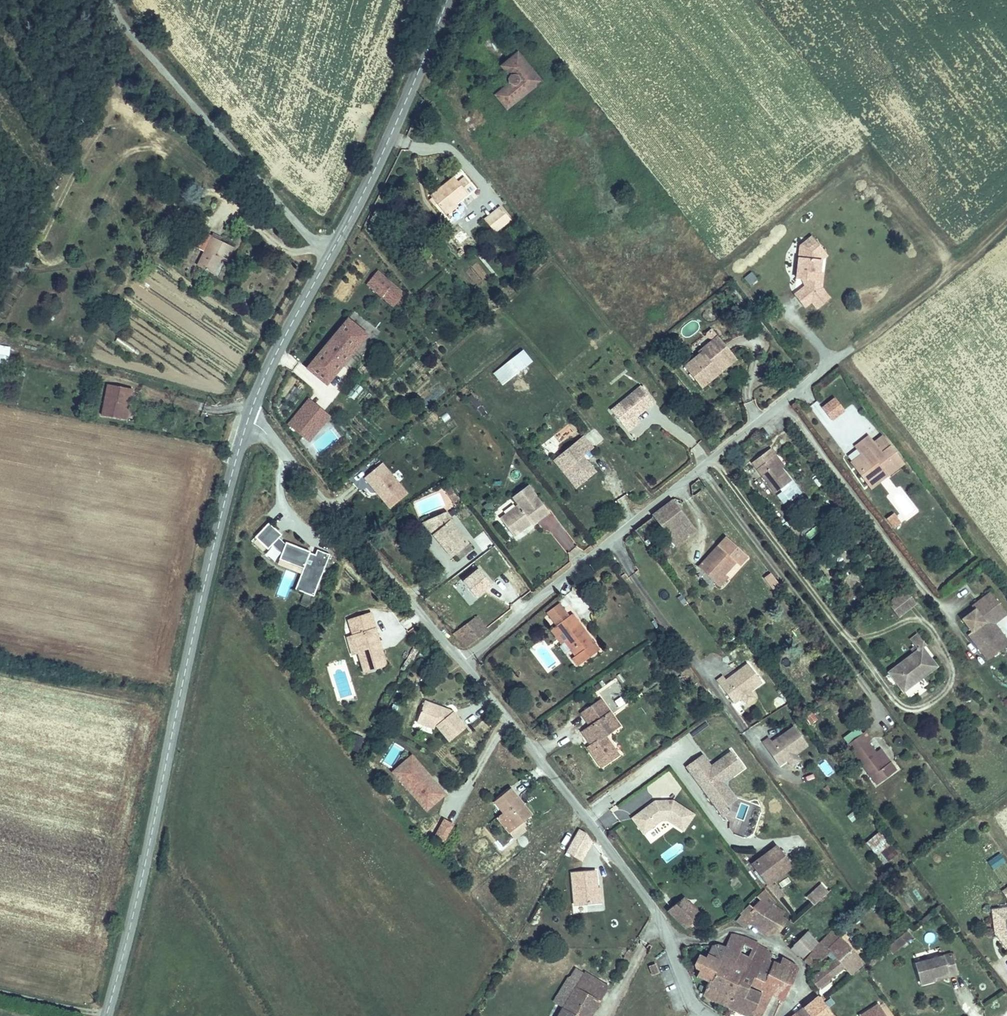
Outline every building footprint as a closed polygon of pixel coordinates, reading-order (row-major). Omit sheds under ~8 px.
[(518,51),(502,65),(510,74),(510,75),(509,76),(509,77),(509,78),(509,79),(509,80),(510,81),(510,82),(497,94),(508,107),(529,89),(521,80),(533,69),(518,51)] [(541,79),(533,69),(521,80),(529,89),(541,79)] [(428,194),(443,212),(473,189),(464,178),(458,183),(452,176),(428,194)] [(500,206),(483,220),(493,231),(510,218),(500,206)] [(234,245),(214,234),(198,265),(213,273),(221,258),(227,259),(234,245)] [(819,244),(813,236),(808,240),(814,248),(819,244)] [(805,305),(812,299),(819,294),(813,288),(822,281),(823,271),(821,258),(827,254),(819,244),(814,248),(808,240),(801,245),(798,277),(804,277),(804,275),(810,276),(809,283),(807,285),(796,293),(805,305)] [(752,271),(742,277),(748,286),(758,280),(752,271)] [(384,275),(382,278),(374,288),(392,303),(397,297),(403,301),(408,295),(384,275)] [(830,297),(822,286),(822,281),(813,288),(819,294),(812,299),(818,306),(830,297)] [(348,315),(316,353),(336,370),(369,332),(348,315)] [(729,351),(718,336),(699,352),(701,354),(688,364),(703,385),(719,373),(713,364),(729,351)] [(7,364),(11,347),(0,345),(0,362),(7,364)] [(533,359),(523,347),(512,357),(521,368),(533,359)] [(729,351),(713,364),(719,373),(736,360),(729,351)] [(336,370),(316,353),(308,363),(328,380),(336,370)] [(355,400),(363,388),(356,383),(348,396),(355,400)] [(133,390),(107,385),(101,418),(122,422),(124,406),(130,406),(133,390)] [(641,385),(611,410),(624,426),(636,416),(654,401),(641,385)] [(307,397),(285,424),(308,443),(330,415),(307,397)] [(822,408),(831,419),(844,409),(835,398),(822,408)] [(636,416),(624,426),(628,430),(640,421),(636,416)] [(891,444),(884,433),(872,441),(880,452),(891,444)] [(594,469),(581,453),(591,444),(582,434),(554,458),(576,484),(594,469)] [(906,463),(891,444),(880,452),(872,441),(868,436),(855,446),(861,454),(867,462),(856,471),(866,483),(884,470),(888,476),(906,463)] [(774,456),(777,455),(772,448),(760,457),(766,464),(759,469),(778,493),(794,480),(774,456)] [(861,454),(850,462),(856,471),(867,462),(861,454)] [(753,463),(759,469),(766,464),(760,457),(753,463)] [(387,510),(408,492),(381,461),(360,479),(387,510)] [(871,490),(888,476),(884,470),(866,483),(871,490)] [(452,486),(445,489),(450,502),(457,499),(452,486)] [(517,502),(507,509),(513,517),(503,523),(508,531),(514,527),(518,533),(532,523),(535,526),(551,515),(535,491),(519,504),(517,502)] [(673,505),(656,517),(683,552),(700,540),(673,505)] [(498,516),(503,523),(513,517),(507,509),(498,516)] [(466,540),(451,523),(455,520),(447,511),(432,518),(436,528),(430,532),(450,554),(452,551),(466,540)] [(889,519),(894,526),(899,522),(894,515),(889,519)] [(422,522),(430,532),(436,528),(432,518),(422,522)] [(312,595),(328,553),(315,549),(314,553),(308,551),(308,550),(284,541),(283,543),(277,537),(280,534),(267,522),(253,536),(266,548),(272,542),(280,551),(278,559),(302,568),(294,588),(312,595)] [(567,553),(576,546),(562,524),(552,531),(567,553)] [(518,533),(514,527),(508,531),(513,537),(518,533)] [(482,552),(493,545),(484,531),(473,538),(482,552)] [(737,561),(740,564),(747,556),(727,537),(698,568),(712,580),(720,573),(723,569),(726,572),(737,561)] [(783,588),(771,572),(765,577),(779,592),(783,588)] [(717,585),(724,578),(720,573),(712,580),(717,585)] [(486,619),(508,604),(489,579),(469,596),(486,619)] [(1004,611),(990,593),(972,606),(975,612),(963,620),(974,635),(970,638),(989,664),(1006,651),(986,626),(1004,611)] [(986,626),(1006,651),(1006,650),(1006,636),(1000,626),(1006,619),(1006,615),(1004,611),(986,626)] [(385,667),(371,613),(349,618),(351,627),(358,625),(360,632),(353,634),(363,673),(385,667)] [(573,613),(559,624),(568,637),(565,639),(576,654),(573,656),(579,665),(600,650),(573,613)] [(462,650),(488,630),(476,614),(450,634),(462,650)] [(561,642),(565,639),(568,637),(559,624),(552,629),(561,642)] [(924,643),(916,632),(912,636),(920,646),(922,645),(924,643)] [(902,690),(925,673),(936,664),(922,645),(920,646),(887,671),(902,690)] [(761,682),(747,664),(735,673),(736,675),(727,682),(726,680),(723,676),(716,680),(733,703),(741,697),(749,691),(761,682)] [(736,675),(735,673),(726,680),(727,682),(736,675)] [(749,691),(741,697),(745,703),(754,697),(749,691)] [(612,714),(602,700),(585,713),(593,724),(590,727),(596,736),(591,740),(595,746),(590,750),(603,767),(623,751),(611,734),(615,731),(607,718),(612,714)] [(425,701),(420,716),(438,723),(451,739),(467,727),(455,711),(449,715),(442,707),(425,701)] [(612,714),(607,718),(615,731),(621,726),(612,714)] [(435,728),(438,723),(420,716),(418,722),(435,728)] [(806,744),(792,726),(779,735),(781,737),(772,743),(770,741),(767,737),(761,741),(777,764),(785,759),(793,753),(806,744)] [(591,740),(596,736),(590,727),(585,731),(591,740)] [(880,754),(870,739),(873,737),(867,729),(848,742),(879,785),(894,773),(888,765),(880,754)] [(781,737),(779,735),(770,741),(772,743),(781,737)] [(894,761),(886,750),(880,754),(888,765),(894,761)] [(388,770),(425,812),(446,793),(409,752),(388,770)] [(715,768),(713,769),(702,755),(686,766),(714,804),(730,793),(722,782),(743,768),(731,752),(713,765),(715,768)] [(793,753),(785,759),(789,765),(798,759),(793,753)] [(511,788),(494,800),(515,829),(531,817),(521,804),(523,803),(511,788)] [(657,801),(634,816),(645,832),(664,820),(669,820),(685,831),(696,816),(676,801),(657,801)] [(718,810),(723,817),(729,813),(724,807),(718,810)] [(603,832),(619,820),(611,809),(595,820),(603,832)] [(442,818),(434,834),(446,840),(454,823),(442,818)] [(579,829),(567,853),(582,861),(594,837),(579,829)] [(877,831),(865,843),(886,864),(898,852),(877,831)] [(767,883),(789,864),(774,846),(753,864),(767,883)] [(994,870),(1006,862),(999,852),(987,861),(994,870)] [(594,871),(572,873),(574,908),(593,907),(592,890),(595,889),(594,871)] [(767,887),(780,901),(785,897),(772,882),(767,887)] [(813,904),(827,889),(823,884),(808,899),(813,904)] [(773,902),(775,900),(761,889),(757,893),(760,895),(744,912),(742,911),(737,917),(744,925),(751,918),(758,923),(764,916),(777,928),(785,917),(781,914),(784,910),(773,902)] [(702,914),(684,896),(670,910),(669,912),(687,928),(702,914)] [(993,908),(996,932),(1000,931),(1003,935),(1000,937),(1006,946),(1006,907),(993,908)] [(775,929),(777,928),(764,916),(758,923),(767,931),(775,929)] [(803,931),(794,922),(781,935),(790,944),(803,931)] [(815,947),(819,951),(815,955),(819,959),(833,948),(840,954),(850,964),(854,967),(866,957),(862,952),(836,926),(815,947)] [(801,956),(817,940),(805,929),(803,931),(790,944),(801,956)] [(732,931),(725,946),(710,979),(704,993),(729,1004),(758,941),(732,931)] [(900,949),(913,938),(908,933),(895,944),(900,949)] [(752,1011),(763,986),(748,979),(755,966),(759,967),(768,947),(758,941),(729,1004),(751,1014),(752,1011)] [(716,942),(712,944),(699,974),(710,979),(725,946),(716,942)] [(769,973),(772,975),(776,963),(768,959),(773,949),(768,947),(759,967),(755,966),(748,979),(763,986),(769,973)] [(819,951),(815,947),(803,958),(807,963),(815,955),(819,951)] [(773,949),(768,959),(776,963),(780,965),(783,958),(773,949)] [(824,984),(828,981),(850,964),(840,954),(814,974),(824,984)] [(952,954),(916,964),(921,984),(935,981),(934,977),(956,971),(952,954)] [(798,965),(783,958),(780,965),(775,977),(790,984),(798,965)] [(648,966),(652,975),(659,972),(654,963),(648,966)] [(780,965),(776,963),(772,975),(775,977),(780,965)] [(585,971),(577,985),(601,1000),(610,986),(585,971)] [(956,971),(934,977),(935,981),(957,975),(956,971)] [(763,986),(752,1011),(756,1012),(762,1015),(764,1010),(775,1015),(777,1014),(790,984),(775,977),(772,975),(769,973),(763,986)] [(577,985),(570,996),(595,1011),(601,1000),(577,985)] [(806,1015),(839,1015),(824,996),(821,993),(800,1009),(806,1015)] [(570,996),(558,1015),(592,1015),(595,1011),(570,996)] [(879,1003),(857,1015),(886,1015),(879,1003)]
